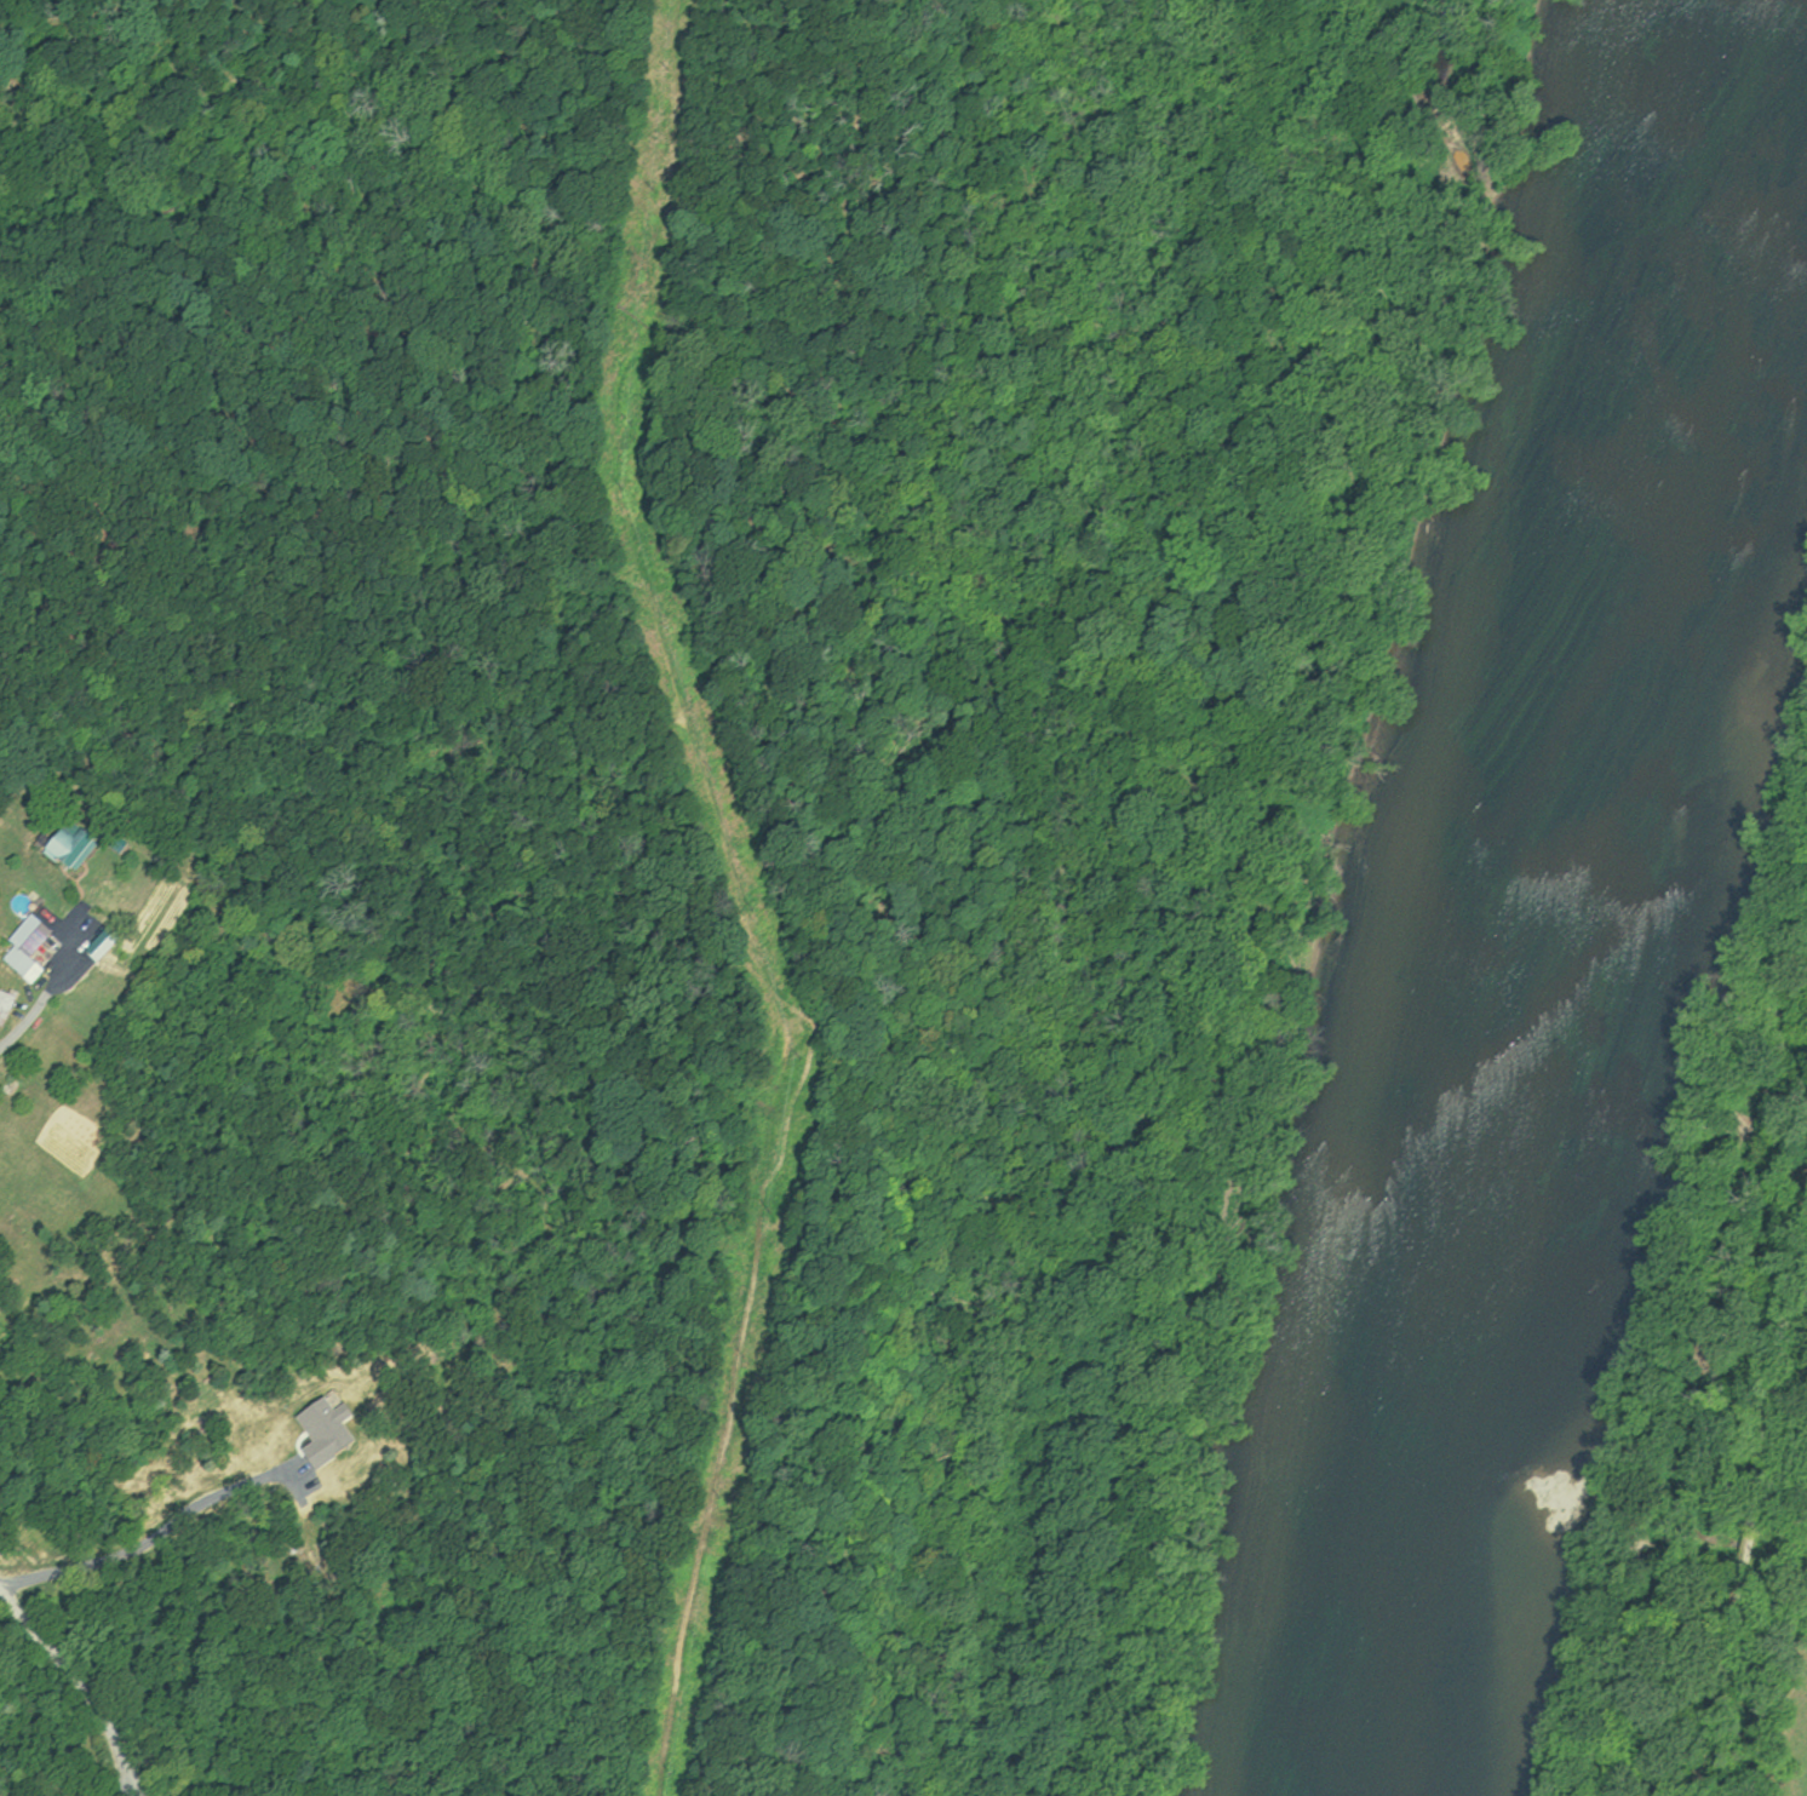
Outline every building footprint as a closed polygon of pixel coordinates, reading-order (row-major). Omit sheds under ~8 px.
[(89,829),(83,838),(70,829),(52,854),(81,874),(104,840),(89,829)] [(61,928),(40,912),(6,955),(39,981),(51,966),(39,957),(61,928)]
